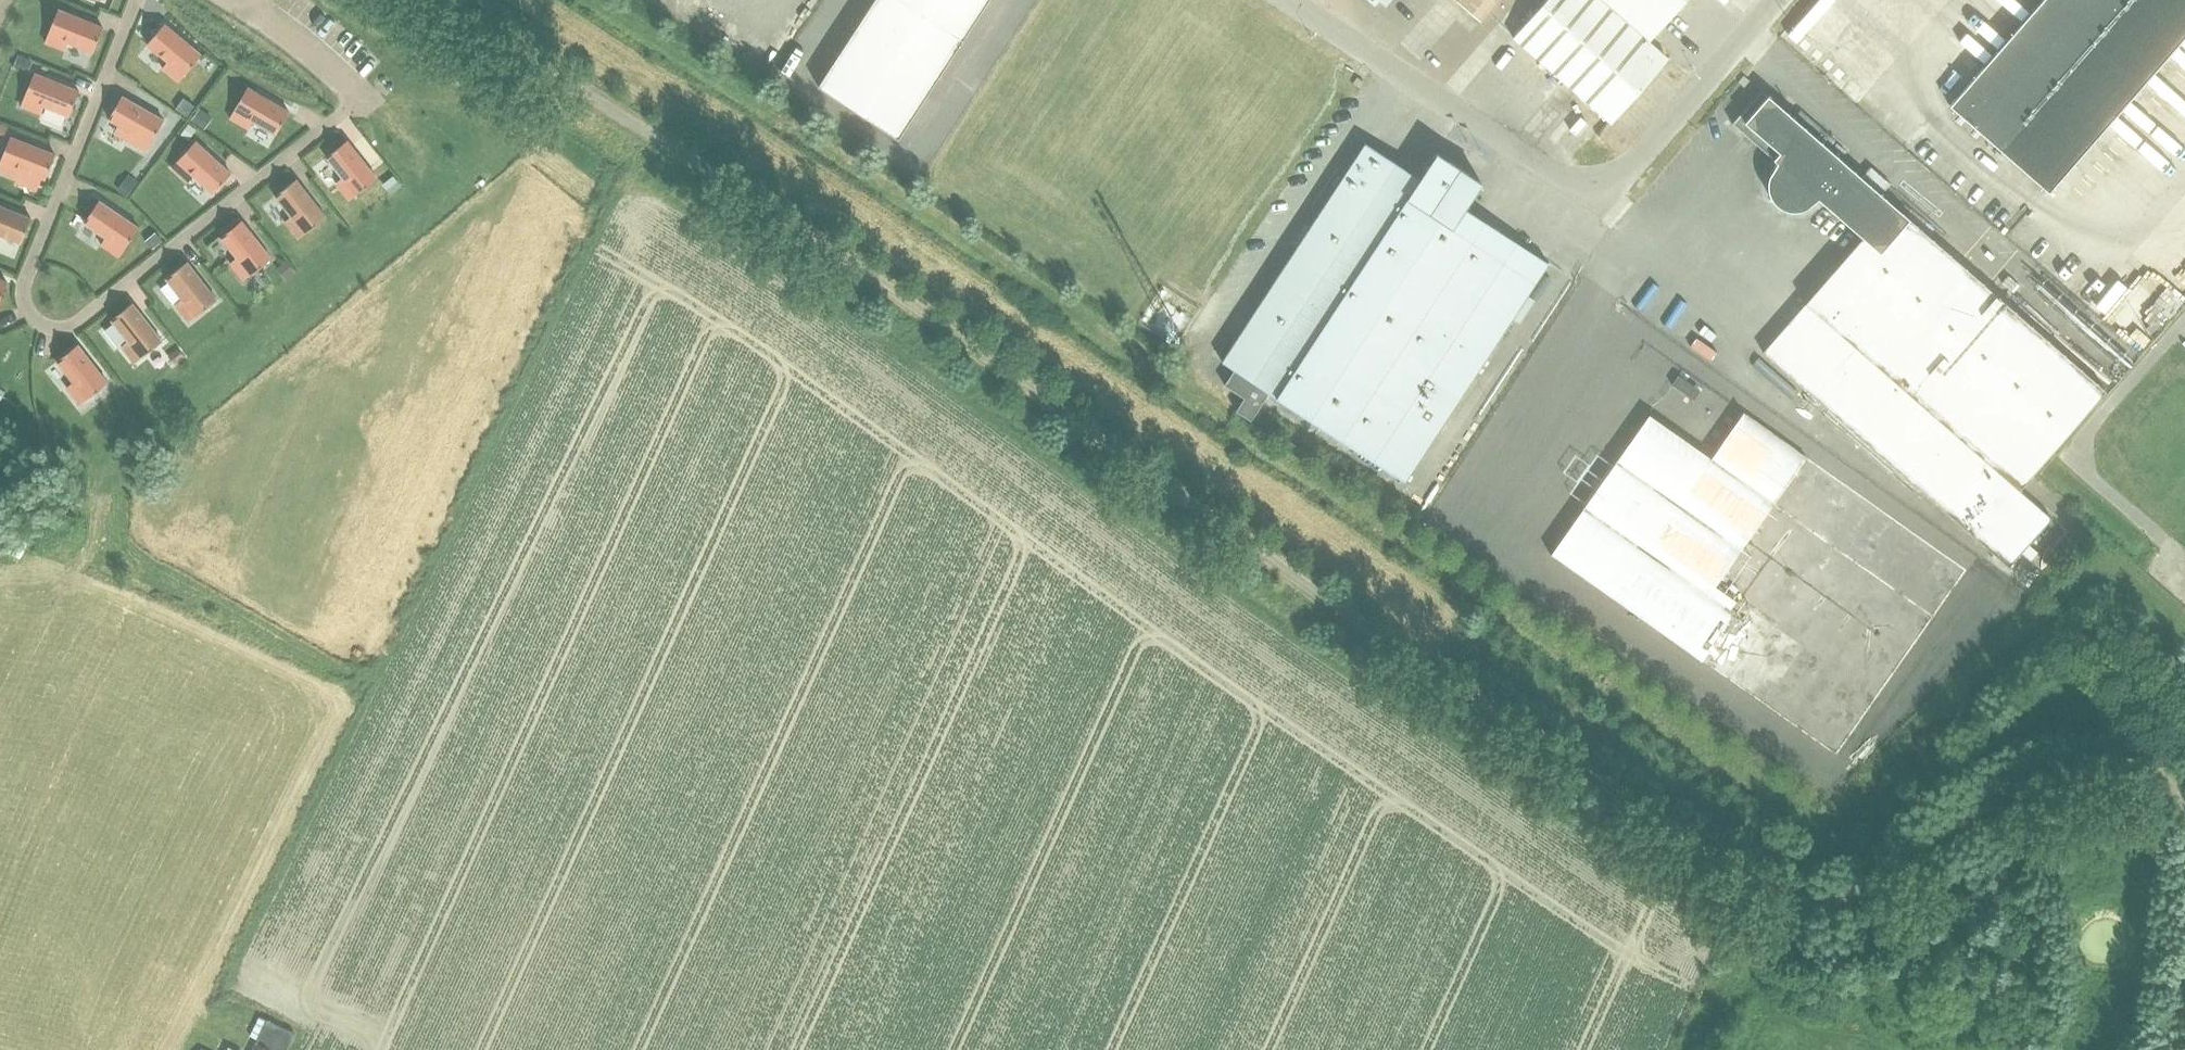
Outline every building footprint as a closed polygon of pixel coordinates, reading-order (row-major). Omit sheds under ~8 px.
[(768,78),(804,24),(767,0),(649,0),(768,78)] [(869,7),(909,33),(922,14),(901,0),(874,0),(869,7)] [(922,14),(931,0),(901,0),(922,14)] [(922,14),(962,40),(975,20),(944,0),(931,0),(922,14)] [(975,20),(988,0),(987,0),(944,0),(975,20)] [(1499,0),(1456,0),(1480,21),(1499,0)] [(1512,37),(1610,123),(1653,74),(1645,67),(1660,51),(1648,41),(1684,0),(1545,0),(1512,37)] [(1949,105),(2047,192),(2184,35),(2184,0),(2041,0),(1949,105)] [(869,7),(856,27),(896,53),(909,33),(869,7)] [(58,9),(45,42),(65,50),(68,42),(93,52),(103,27),(58,9)] [(922,14),(909,33),(949,60),(962,40),(922,14)] [(164,24),(147,44),(167,61),(161,68),(178,82),(201,55),(164,24)] [(856,27),(843,46),(883,73),(896,53),(856,27)] [(909,33),(896,53),(936,79),(949,60),(909,33)] [(843,46),(830,66),(870,92),(883,73),(843,46)] [(896,53),(883,73),(923,99),(936,79),(896,53)] [(17,54),(12,68),(27,74),(32,60),(17,54)] [(830,66),(817,86),(857,112),(870,92),(830,66)] [(34,73),(21,106),(41,114),(44,106),(69,116),(78,91),(34,73)] [(883,73),(870,92),(911,119),(923,99),(883,73)] [(1359,88),(1364,81),(1356,76),(1352,83),(1359,88)] [(246,88),(229,118),(248,129),(252,121),(275,135),(288,112),(246,88)] [(2104,390),(1760,90),(1731,123),(1776,162),(1767,172),(1765,186),(1766,196),(1785,213),(1796,213),(1809,209),(1818,199),(1862,237),(1762,352),(1885,459),(2008,567),(2050,518),(2018,490),(2044,459),(2075,424),(2104,390)] [(870,92),(857,112),(898,139),(911,119),(870,92)] [(121,96),(108,119),(131,132),(127,140),(145,151),(163,120),(121,96)] [(183,99),(175,110),(186,117),(193,106),(183,99)] [(197,108),(190,119),(203,128),(210,117),(197,108)] [(187,123),(180,133),(188,139),(195,128),(187,123)] [(0,162),(0,171),(17,178),(20,170),(45,179),(55,154),(9,137),(0,162)] [(194,141),(171,167),(187,182),(193,175),(213,193),(230,173),(194,141)] [(346,141),(326,157),(342,178),(335,183),(348,200),(376,179),(346,141)] [(1365,143),(1221,361),(1233,369),(1223,385),(1244,398),(1236,411),(1250,420),(1268,392),(1371,459),(1404,481),(1548,262),(1464,208),(1481,182),(1436,153),(1419,178),(1365,143)] [(128,175),(117,191),(127,198),(139,182),(128,175)] [(393,176),(382,185),(391,196),(402,187),(393,176)] [(295,179),(275,196),(291,217),(284,222),(297,239),(325,217),(295,179)] [(98,201),(83,223),(105,238),(100,245),(118,257),(138,228),(98,201)] [(21,243),(31,218),(0,206),(0,235),(21,243)] [(241,221),(220,237),(236,258),(229,263),(243,280),(270,259),(241,221)] [(154,233),(144,241),(152,250),(162,242),(154,233)] [(286,261),(276,268),(285,280),(295,272),(286,261)] [(186,262),(165,278),(182,299),(175,304),(188,322),(216,300),(186,262)] [(131,303),(111,320),(127,341),(120,346),(134,363),(161,341),(131,303)] [(77,345),(56,361),(73,382),(66,387),(79,404),(107,383),(77,345)] [(178,349),(168,356),(174,364),(184,356),(178,349)] [(1648,415),(1550,553),(1701,660),(1709,648),(1701,642),(1719,616),(1722,618),(1736,598),(1716,584),(1773,503),(1806,457),(1743,413),(1711,459),(1709,458),(1648,415)] [(252,1049),(285,1049),(293,1033),(267,1020),(255,1042),(252,1049)]
